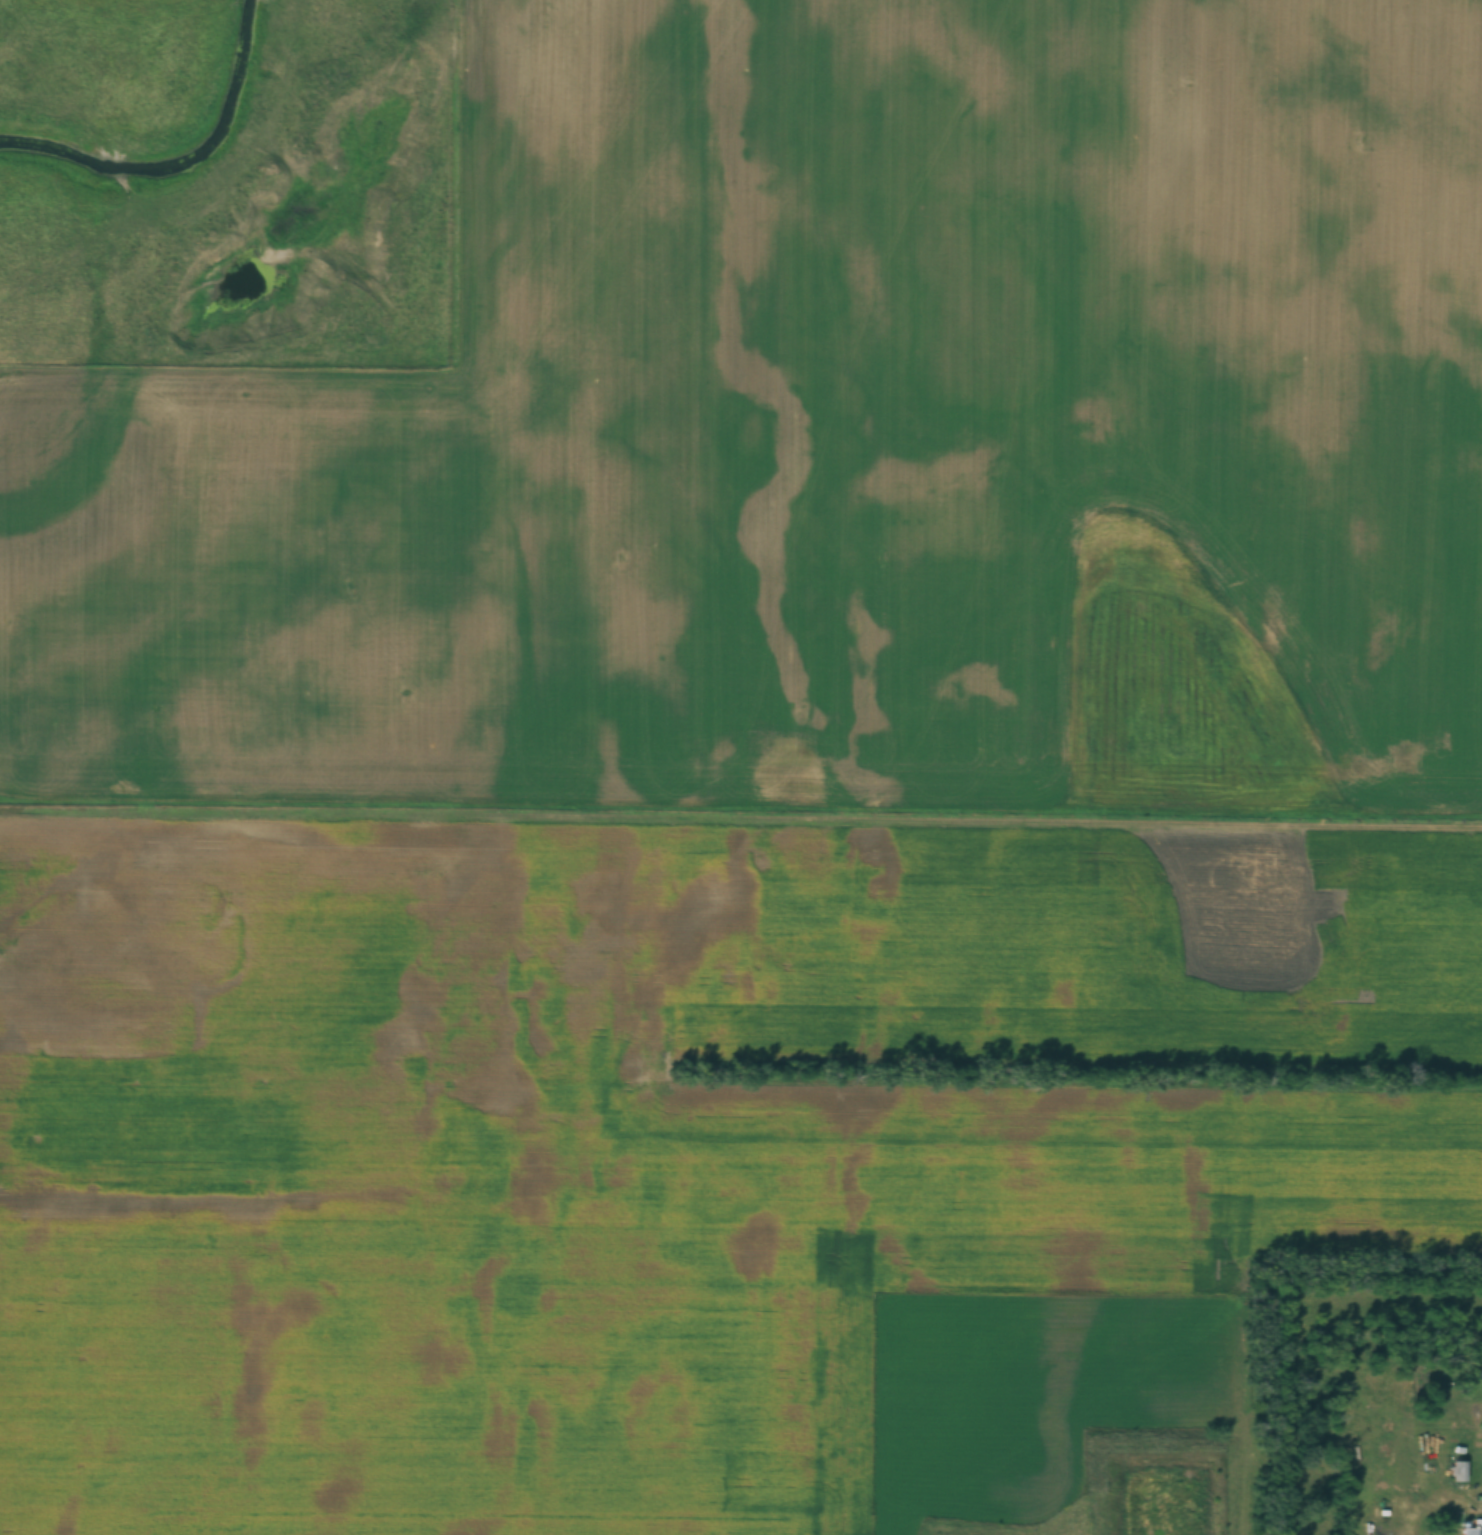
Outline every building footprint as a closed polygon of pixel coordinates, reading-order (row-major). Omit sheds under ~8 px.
[(1451,1482),(1465,1482),(1465,1461),(1451,1461),(1451,1482)]
